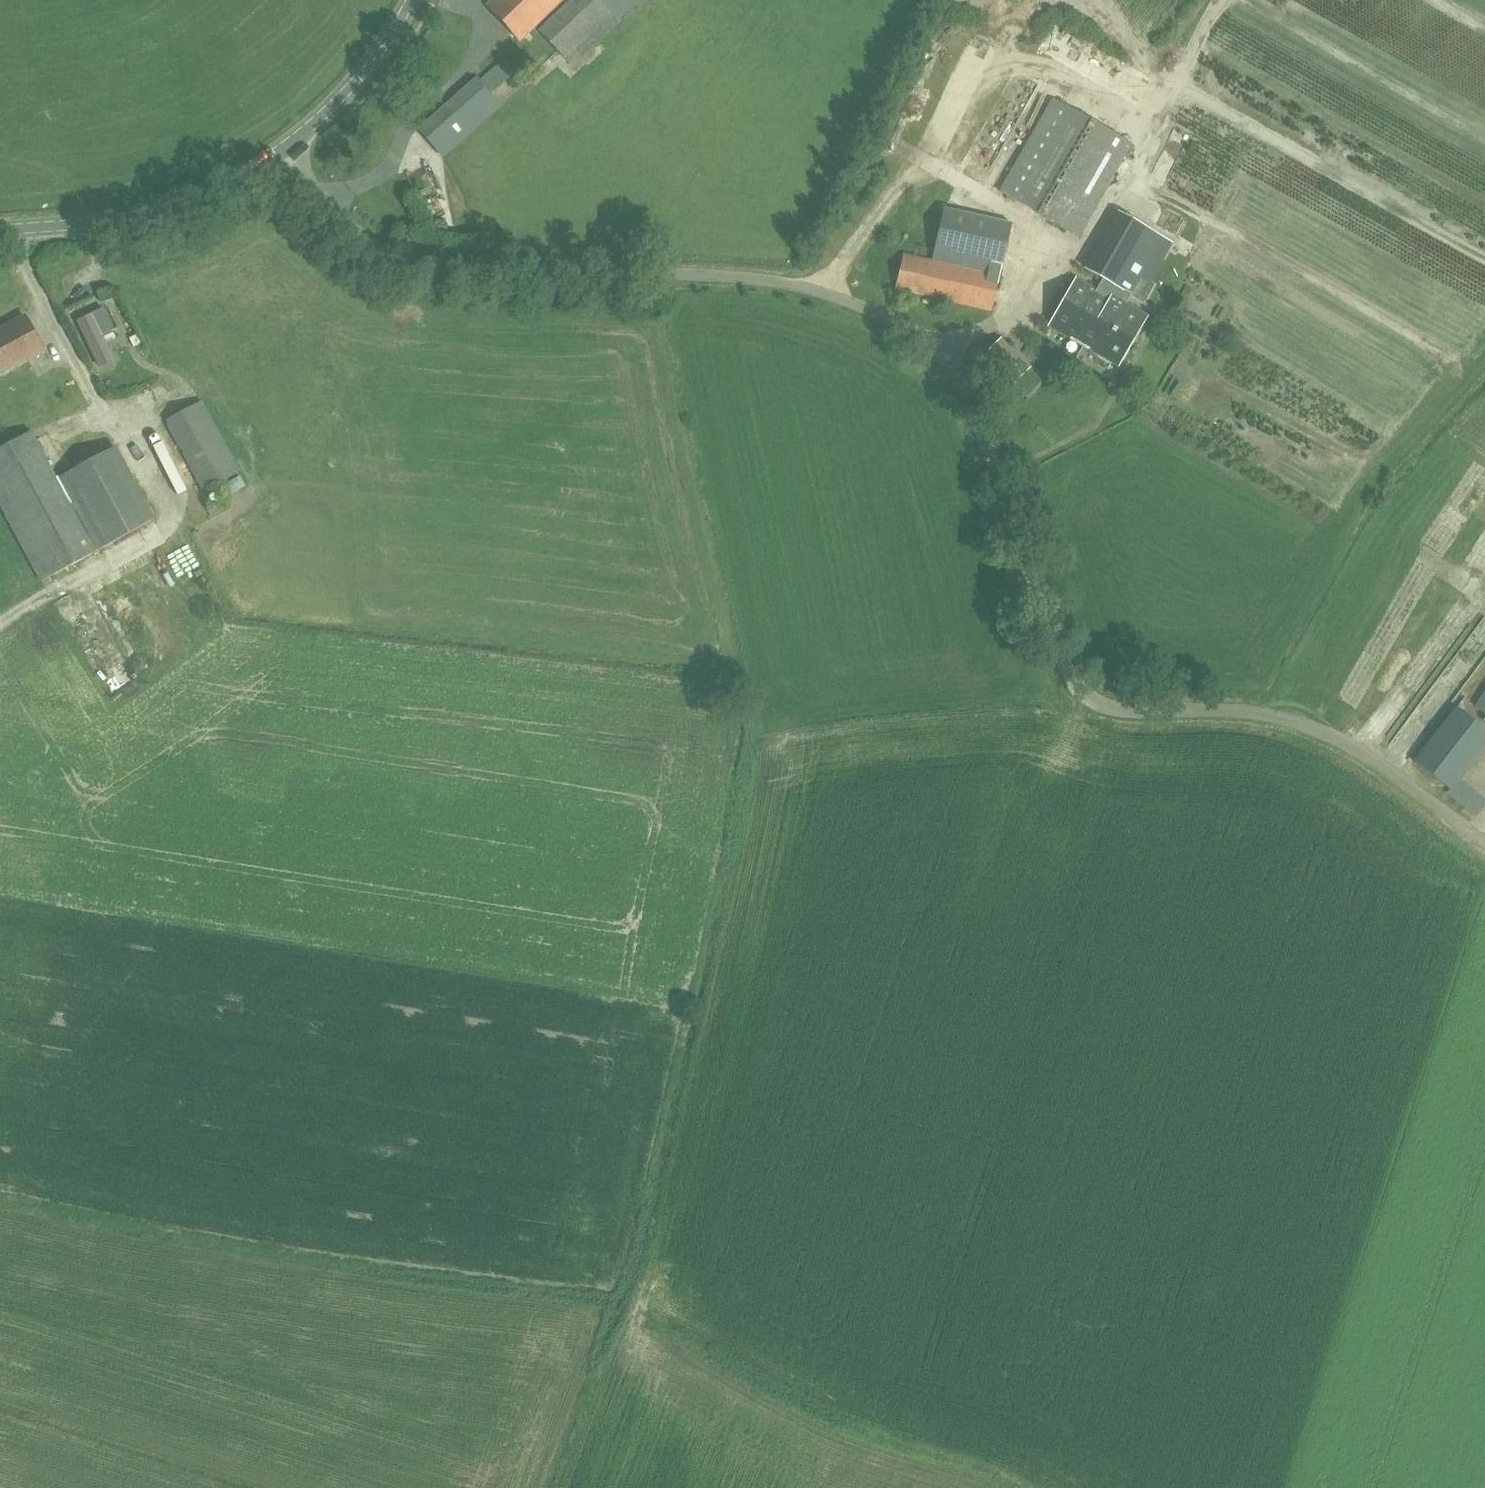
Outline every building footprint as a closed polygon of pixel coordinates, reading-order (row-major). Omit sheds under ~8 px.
[(487,5),(521,40),(563,0),(493,0),(487,5)] [(629,23),(606,0),(599,0),(557,42),(584,68),(629,23)] [(446,105),(419,129),(443,156),(470,133),(500,106),(499,105),(490,95),(516,71),(504,58),(478,81),(479,82),(449,108),(446,105)] [(1019,85),(1011,96),(1025,106),(1033,94),(1019,85)] [(1080,237),(1133,144),(1054,98),(1000,191),(1080,237)] [(1140,116),(1147,130),(1157,124),(1150,110),(1140,116)] [(1012,224),(944,208),(932,261),(904,254),(896,289),(992,310),(1012,224)] [(1077,278),(1049,325),(1083,345),(1119,366),(1148,316),(1126,303),(1131,294),(1163,237),(1118,212),(1086,268),(1104,279),(1097,290),(1077,278)] [(412,236),(416,226),(406,222),(402,231),(412,236)] [(44,351),(26,317),(0,330),(0,372),(27,358),(28,360),(44,351)] [(1029,368),(1001,339),(982,358),(1011,386),(1029,368)] [(240,472),(201,401),(166,420),(205,491),(240,472)] [(0,449),(0,503),(42,581),(154,519),(115,448),(57,480),(31,431),(0,449)] [(1484,471),(1471,487),(1484,499),(1484,472),(1484,471)] [(1475,707),(1484,713),(1484,691),(1475,707)] [(1451,790),(1448,793),(1479,817),(1484,810),(1484,797),(1459,776),(1484,743),(1484,730),(1457,708),(1415,762),(1449,789),(1451,790)]
